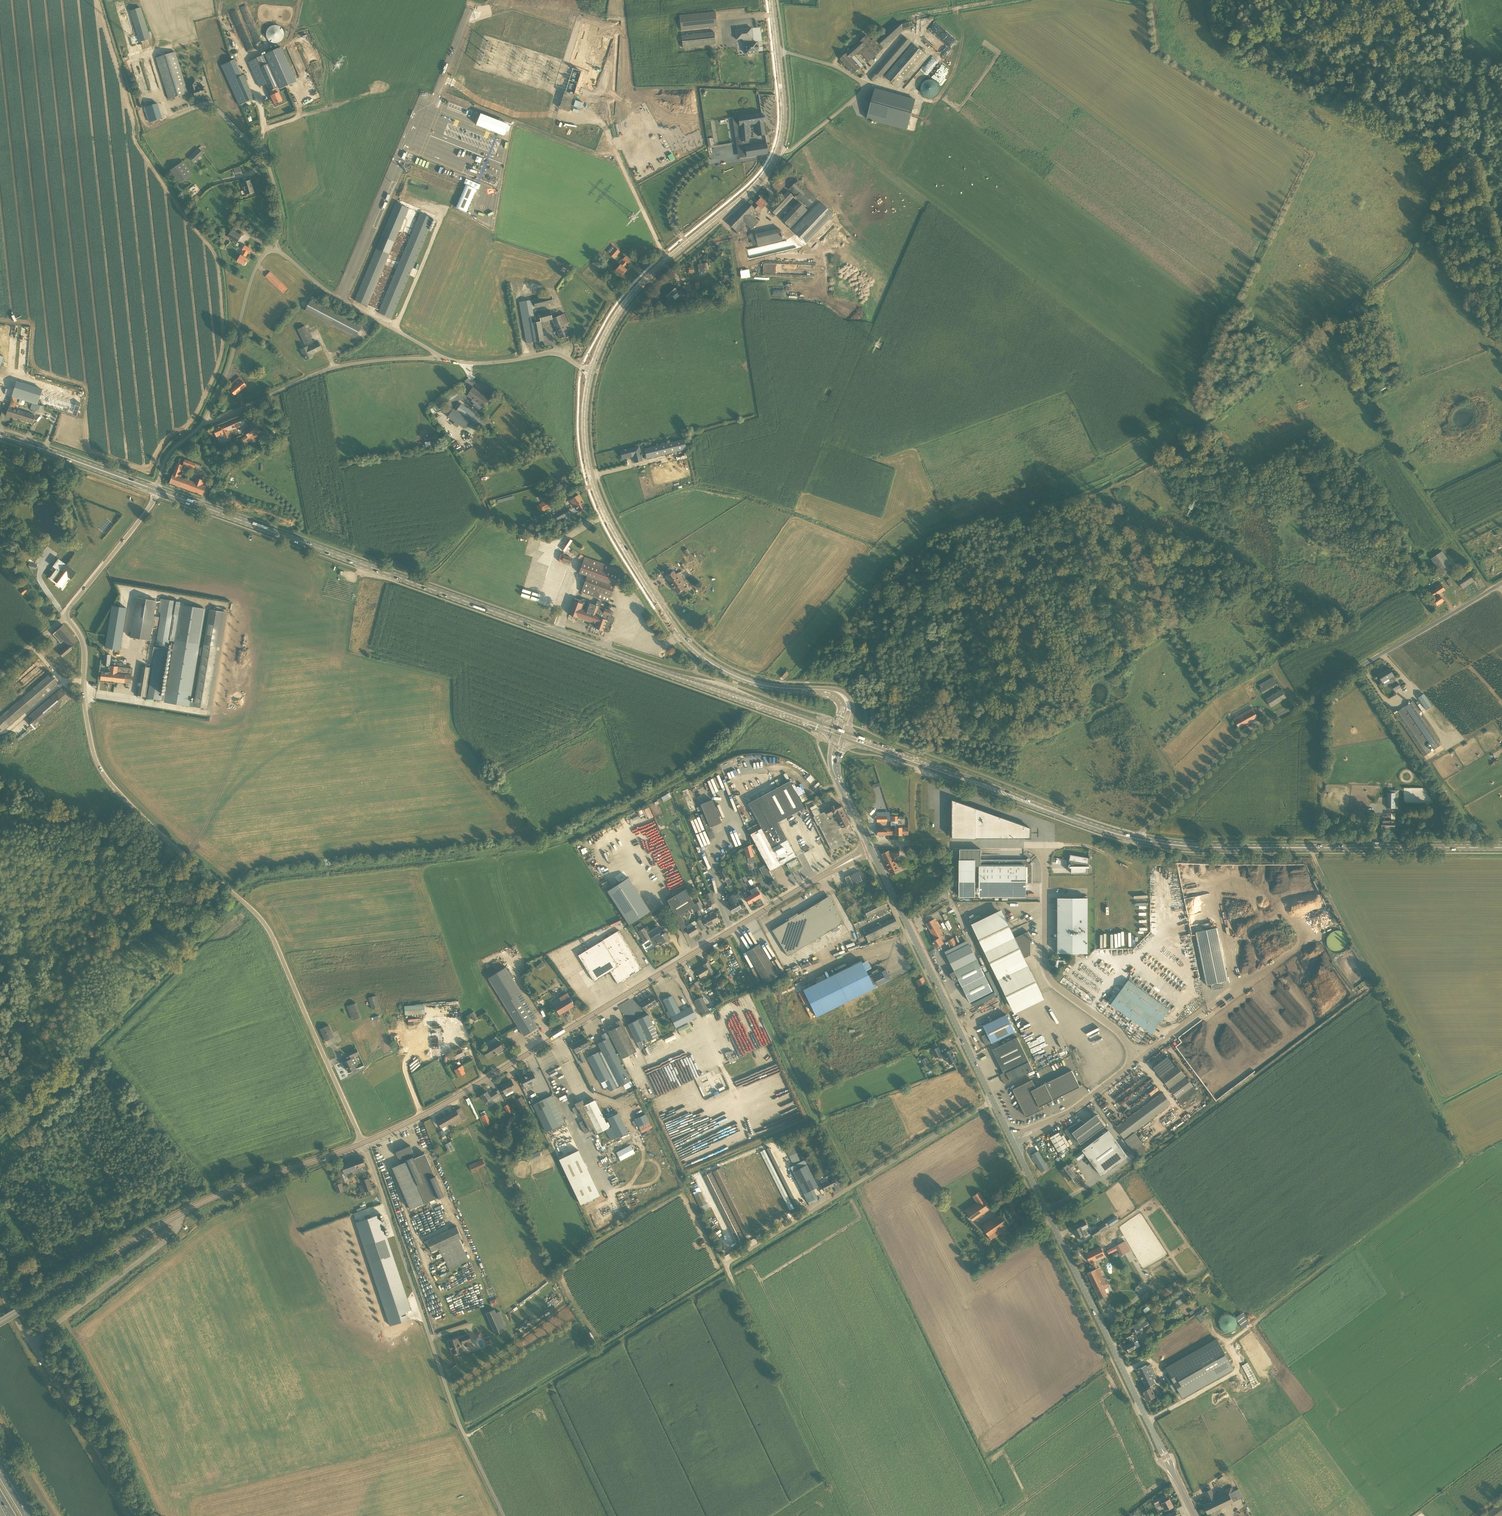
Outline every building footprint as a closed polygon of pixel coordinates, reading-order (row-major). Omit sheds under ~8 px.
[(141,7),(130,11),(140,42),(150,39),(141,7)] [(715,11),(679,15),(681,30),(717,26),(715,11)] [(935,21),(922,36),(944,56),(957,40),(944,29),(941,32),(943,34),(942,35),(943,36),(940,40),(935,35),(936,34),(933,31),(936,29),(938,30),(941,26),(935,21)] [(886,27),(872,40),(881,51),(896,38),(903,31),(911,29),(909,22),(902,24),(886,27)] [(276,43),(278,43),(280,42),(282,40),(283,39),(284,37),(284,35),(284,33),(284,32),(283,30),(282,28),(281,27),(279,26),(278,25),(276,25),(275,25),(273,25),(272,26),(270,27),(269,27),(268,29),(267,30),(267,31),(266,33),(266,35),(267,37),(267,39),(268,40),(270,42),(272,43),(274,43),(276,43)] [(746,54),(747,54),(747,55),(748,56),(748,57),(749,57),(750,57),(751,57),(752,57),(752,56),(753,56),(753,55),(753,53),(758,53),(757,49),(758,49),(758,46),(756,46),(756,43),(756,42),(756,43),(757,43),(757,42),(751,43),(751,38),(753,38),(751,28),(736,30),(737,40),(743,39),(743,44),(745,44),(746,54)] [(714,32),(681,36),(683,48),(715,44),(714,32)] [(869,62),(881,51),(872,40),(867,35),(840,59),(854,74),(863,66),(859,61),(854,56),(857,53),(859,55),(861,53),(869,62)] [(881,78),(911,42),(905,36),(869,77),(874,81),(878,76),(881,78)] [(898,87),(926,54),(913,43),(884,76),(898,87)] [(280,89),(297,82),(281,47),(248,62),(259,88),(265,85),(268,92),(270,91),(272,95),(271,96),(275,104),(282,101),(279,93),(277,93),(275,89),(279,87),(280,89)] [(187,88),(175,52),(156,58),(169,99),(187,93),(187,91),(191,90),(191,91),(193,90),(196,98),(205,95),(203,86),(198,87),(196,80),(188,82),(190,87),(187,88)] [(242,75),(235,59),(221,65),(239,105),(254,98),(244,75),(242,75)] [(591,67),(587,77),(594,79),(597,69),(591,67)] [(916,78),(920,74),(918,72),(909,82),(915,88),(921,82),(916,78)] [(459,73),(457,80),(479,88),(482,82),(459,73)] [(930,97),(932,97),(934,97),(935,96),(936,95),(937,94),(938,93),(938,92),(939,90),(939,89),(939,88),(939,86),(938,85),(938,84),(937,83),(936,82),(935,81),(934,81),(933,80),(932,80),(930,80),(929,80),(928,80),(926,80),(925,81),(924,81),(923,83),(922,84),(922,85),(921,86),(921,88),(921,89),(921,91),(921,92),(922,93),(923,95),(925,96),(926,97),(927,97),(930,97)] [(148,84),(151,91),(159,88),(157,81),(148,84)] [(869,93),(864,111),(868,112),(867,118),(907,129),(915,100),(875,89),(873,95),(869,93)] [(570,111),(574,98),(573,98),(574,94),(565,91),(559,108),(570,111)] [(149,121),(162,117),(156,102),(144,106),(149,121)] [(481,113),(477,124),(505,135),(509,124),(481,113)] [(765,135),(763,122),(762,113),(738,117),(739,125),(740,125),(741,141),(749,140),(749,124),(757,123),(759,136),(765,135)] [(749,145),(745,146),(747,156),(757,155),(768,153),(766,142),(759,143),(749,145)] [(189,157),(194,162),(204,153),(199,148),(189,157)] [(170,170),(179,184),(189,177),(180,164),(177,165),(170,170)] [(246,195),(254,192),(250,180),(243,182),(243,183),(241,184),(242,188),(244,187),(246,195)] [(789,189),(808,207),(816,198),(798,180),(789,189)] [(466,185),(456,208),(466,212),(476,189),(466,185)] [(776,215),(794,196),(788,191),(770,210),(776,215)] [(753,217),(766,203),(761,198),(756,203),(757,204),(753,207),(748,202),(728,224),(734,230),(738,233),(746,224),(751,229),(758,222),(753,217)] [(790,227),(807,210),(799,202),(782,220),(790,227)] [(376,249),(355,300),(368,306),(409,208),(396,203),(376,249)] [(391,318),(432,218),(419,213),(378,313),(391,318)] [(796,229),(800,234),(806,228),(802,224),(796,229)] [(757,246),(783,241),(780,228),(754,234),(757,246)] [(237,242),(241,235),(232,230),(228,237),(237,242)] [(249,254),(252,249),(245,245),(242,249),(244,251),(237,261),(244,265),(248,259),(245,257),(248,253),(249,254)] [(614,258),(620,251),(613,245),(607,252),(609,254),(614,258)] [(627,264),(630,261),(625,256),(622,260),(624,261),(621,264),(615,270),(622,275),(627,270),(623,267),(627,263),(627,264)] [(284,293),(285,291),(286,292),(288,290),(287,290),(288,289),(270,272),(265,276),(284,293)] [(669,299),(672,296),(677,293),(678,291),(672,284),(663,292),(669,299)] [(685,295),(690,291),(685,285),(681,289),(685,295)] [(553,303),(551,294),(533,299),(535,308),(553,303)] [(310,300),(305,310),(356,337),(362,327),(310,300)] [(532,303),(533,302),(533,300),(519,302),(527,343),(535,342),(536,350),(542,349),(540,341),(549,339),(548,335),(547,335),(547,332),(545,333),(545,335),(543,336),(541,323),(552,320),(560,338),(569,335),(558,309),(539,314),(534,315),(532,303)] [(304,344),(312,341),(305,325),(297,329),(304,344)] [(322,349),(320,345),(319,342),(309,347),(308,346),(301,349),(306,360),(313,357),(312,354),(322,349)] [(246,385),(240,377),(237,379),(236,379),(235,380),(235,381),(228,387),(234,395),(246,385)] [(17,398),(19,399),(32,403),(30,409),(35,411),(36,409),(41,411),(42,406),(77,416),(81,403),(41,391),(42,390),(16,382),(14,389),(13,389),(10,401),(16,403),(17,398)] [(483,406),(488,399),(481,394),(481,393),(473,387),(467,396),(475,402),(476,401),(483,406)] [(446,404),(462,392),(458,388),(443,400),(446,404)] [(457,411),(470,420),(478,426),(483,429),(487,422),(477,416),(461,404),(457,411)] [(32,423),(34,415),(8,407),(6,415),(32,423)] [(447,417),(454,422),(452,424),(457,428),(459,425),(464,429),(470,420),(457,411),(453,409),(447,417)] [(231,436),(229,431),(246,424),(243,417),(213,429),(217,437),(223,434),(224,438),(231,436)] [(250,441),(258,435),(252,426),(244,432),(247,436),(250,440),(250,441)] [(647,457),(686,448),(682,435),(678,436),(679,440),(644,448),(647,457)] [(642,461),(640,454),(638,447),(635,447),(620,451),(622,459),(633,456),(634,462),(642,461)] [(194,469),(196,464),(185,459),(183,464),(194,469)] [(195,482),(179,477),(183,466),(177,463),(170,483),(203,495),(206,486),(202,485),(204,480),(196,478),(195,482)] [(18,475),(2,470),(0,477),(0,482),(14,486),(18,475)] [(579,513),(586,508),(578,495),(571,498),(575,505),(575,506),(579,513)] [(541,513),(550,508),(545,500),(536,506),(541,513)] [(552,518),(554,521),(555,523),(571,515),(568,509),(563,512),(552,518)] [(1442,575),(1453,568),(1441,551),(1430,558),(1442,575)] [(570,564),(572,558),(566,556),(564,555),(562,561),(570,564)] [(579,573),(587,576),(581,592),(609,602),(620,570),(585,557),(583,561),(579,573)] [(56,569),(50,578),(54,580),(60,571),(65,564),(60,560),(55,568),(56,569)] [(71,579),(76,572),(65,564),(60,571),(54,580),(60,585),(67,576),(71,579)] [(676,574),(674,570),(666,576),(677,593),(685,588),(683,584),(685,583),(679,572),(676,574)] [(1437,574),(1429,579),(1432,583),(1440,578),(1437,574)] [(1462,589),(1475,580),(1471,574),(1458,582),(1462,589)] [(1439,594),(1445,590),(1440,582),(1435,586),(1436,588),(1432,590),(1431,588),(1427,591),(1432,598),(1436,596),(1437,597),(1433,599),(1437,605),(1444,601),(1439,594)] [(137,597),(130,637),(150,640),(157,601),(137,597)] [(596,605),(591,603),(587,602),(587,601),(586,600),(585,599),(584,599),(583,599),(582,599),(581,599),(581,600),(575,597),(569,614),(573,616),(573,617),(576,619),(577,617),(590,622),(589,624),(588,626),(589,626),(589,625),(591,625),(591,626),(603,631),(603,630),(606,632),(608,632),(609,631),(610,630),(610,629),(611,626),(614,617),(612,616),(613,612),(605,608),(605,609),(602,608),(603,608),(600,606),(601,602),(597,600),(596,605)] [(151,668),(141,666),(136,695),(148,697),(148,698),(165,701),(165,702),(211,709),(227,612),(210,610),(194,702),(190,701),(205,609),(181,605),(165,697),(161,696),(174,609),(175,604),(163,602),(148,694),(146,694),(151,668)] [(112,606),(105,647),(120,650),(127,608),(112,606)] [(703,624),(710,619),(707,616),(700,620),(703,624)] [(77,641),(63,625),(52,634),(60,644),(64,640),(68,645),(59,653),(62,657),(72,649),(70,647),(77,641)] [(103,665),(110,666),(110,665),(111,655),(104,654),(103,665)] [(35,679),(34,678),(41,672),(46,677),(49,674),(50,674),(36,657),(0,688),(0,709),(35,679)] [(131,683),(133,668),(124,667),(124,674),(117,673),(118,666),(110,665),(110,666),(109,673),(102,672),(101,680),(131,683)] [(1397,682),(1393,676),(1394,676),(1389,668),(1378,675),(1382,682),(1389,678),(1391,682),(1390,683),(1392,685),(1391,686),(1394,690),(1400,687),(1398,682),(1397,682)] [(7,727),(57,684),(49,674),(46,677),(0,716),(0,728),(2,731),(7,727)] [(1273,677),(1264,682),(1259,684),(1263,691),(1268,689),(1277,684),(1273,677)] [(34,730),(66,702),(70,699),(61,688),(25,719),(34,730)] [(1266,699),(1271,707),(1286,698),(1281,689),(1269,697),(1268,695),(1265,697),(1266,699)] [(1424,695),(1418,699),(1426,711),(1432,707),(1424,695)] [(1411,702),(1405,706),(1395,713),(1424,756),(1431,751),(1406,715),(1403,711),(1407,709),(1409,712),(1434,749),(1441,745),(1411,702)] [(1239,727),(1257,717),(1253,710),(1234,720),(1239,727)] [(751,762),(753,767),(765,763),(762,757),(751,762)] [(880,767),(876,768),(884,790),(888,789),(880,767)] [(799,863),(796,857),(796,856),(778,822),(804,808),(790,781),(748,803),(759,822),(747,829),(770,871),(786,862),(789,868),(793,866),(794,866),(795,866),(795,865),(799,863)] [(1395,808),(1397,808),(1397,805),(1395,805),(1395,793),(1387,793),(1387,808),(1395,808)] [(704,813),(700,815),(705,826),(710,839),(714,837),(710,827),(722,822),(712,799),(700,804),(704,813)] [(1031,828),(952,800),(952,838),(1031,838),(1031,828)] [(819,824),(831,850),(846,843),(839,829),(849,824),(841,809),(842,809),(839,803),(836,805),(835,803),(831,805),(831,807),(832,808),(821,814),(817,807),(812,810),(815,816),(813,817),(817,825),(819,824)] [(650,817),(653,815),(649,805),(639,810),(641,814),(647,811),(650,817)] [(1391,820),(1391,813),(1387,813),(1387,816),(1382,816),(1382,829),(1394,829),(1395,821),(1391,820)] [(902,834),(904,834),(904,828),(901,828),(901,827),(895,827),(895,826),(890,826),(891,828),(888,828),(888,830),(887,830),(886,835),(895,835),(902,835),(902,834)] [(710,843),(706,833),(703,834),(702,832),(696,834),(701,846),(710,843)] [(747,858),(754,856),(750,845),(744,848),(747,858)] [(981,860),(981,849),(960,849),(960,860),(959,860),(959,897),(1026,896),(1026,883),(1032,883),(1032,865),(1033,865),(1034,864),(1034,863),(1033,862),(1032,862),(1031,862),(1030,861),(1030,860),(1030,859),(1029,858),(1028,858),(1027,859),(1027,860),(994,860),(981,860)] [(890,874),(898,870),(891,855),(899,855),(899,851),(889,851),(889,850),(882,853),(882,855),(890,874)] [(1088,868),(1089,868),(1089,867),(1090,867),(1090,866),(1090,865),(1089,865),(1089,864),(1088,864),(1089,858),(1087,858),(1070,855),(1070,859),(1069,861),(1071,861),(1070,864),(1069,865),(1069,866),(1068,866),(1069,867),(1069,868),(1070,868),(1071,868),(1071,873),(1087,873),(1087,868),(1088,868)] [(778,886),(772,877),(765,865),(759,868),(761,871),(765,879),(765,880),(760,883),(762,886),(768,883),(770,887),(771,886),(773,889),(778,886)] [(732,881),(723,867),(718,870),(723,878),(724,877),(728,884),(732,881)] [(849,876),(845,878),(849,886),(860,880),(858,875),(861,874),(858,869),(848,875),(849,876)] [(629,925),(650,911),(628,877),(607,891),(629,925)] [(748,888),(745,883),(743,879),(739,881),(741,885),(742,884),(745,889),(748,888)] [(924,894),(935,885),(931,880),(926,884),(920,889),(924,894)] [(755,900),(761,896),(756,886),(755,886),(754,884),(751,886),(748,881),(745,883),(748,888),(752,894),(755,900)] [(692,899),(685,889),(667,900),(683,933),(687,930),(691,936),(692,937),(693,937),(695,936),(696,934),(695,934),(698,932),(697,930),(700,928),(701,930),(704,928),(699,920),(696,922),(696,923),(687,929),(681,917),(686,914),(687,915),(690,913),(688,909),(695,905),(695,906),(696,906),(693,899),(692,899)] [(748,896),(746,891),(743,893),(748,903),(755,900),(752,894),(748,896)] [(706,894),(710,904),(715,902),(710,892),(706,894)] [(726,902),(733,913),(741,908),(738,903),(742,901),(738,893),(733,896),(734,897),(732,899),(726,902)] [(843,922),(828,896),(798,914),(797,913),(788,918),(789,920),(772,930),(788,956),(843,922)] [(696,906),(695,906),(698,911),(699,910),(702,908),(703,908),(697,897),(693,899),(696,906)] [(1088,953),(1088,938),(1088,898),(1059,898),(1059,899),(1058,901),(1058,952),(1088,953)] [(867,918),(883,910),(887,908),(883,899),(863,909),(867,918)] [(939,903),(930,907),(933,913),(942,908),(939,903)] [(713,909),(708,912),(707,912),(713,923),(719,920),(717,916),(718,916),(718,915),(717,913),(716,912),(715,913),(713,909)] [(974,928),(983,946),(985,951),(996,973),(1012,1008),(1042,993),(1025,958),(1031,955),(1031,940),(1029,939),(1028,938),(1031,936),(1028,931),(1015,937),(1015,936),(1012,932),(1004,914),(1001,909),(972,924),(974,928)] [(707,912),(705,913),(702,915),(703,916),(708,926),(713,923),(707,912)] [(660,919),(664,926),(669,923),(665,916),(660,919)] [(868,942),(895,930),(899,927),(895,918),(864,933),(868,942)] [(934,919),(926,923),(935,940),(932,941),(936,948),(944,943),(941,938),(944,936),(935,919),(934,919)] [(1204,972),(1225,967),(1217,927),(1196,932),(1204,972)] [(644,942),(650,939),(644,928),(638,931),(644,942)] [(1347,947),(1345,939),(1346,939),(1343,929),(1326,934),(1331,952),(1347,947)] [(618,984),(642,969),(619,930),(578,954),(594,981),(610,971),(618,984)] [(663,933),(661,930),(658,932),(659,933),(652,937),(654,940),(652,942),(654,946),(658,944),(659,946),(670,940),(665,932),(663,933)] [(952,947),(957,944),(953,938),(948,941),(952,947)] [(765,983),(778,975),(759,944),(746,952),(765,983)] [(977,959),(969,944),(946,956),(954,971),(950,974),(954,982),(959,980),(962,987),(985,975),(979,962),(977,959)] [(801,954),(806,964),(813,960),(808,950),(801,954)] [(777,972),(782,969),(776,957),(771,959),(777,972)] [(869,976),(861,961),(803,989),(816,1016),(874,987),(873,985),(874,984),(875,985),(877,984),(877,986),(891,979),(886,969),(880,972),(878,969),(871,973),(872,974),(869,976)] [(710,976),(714,973),(707,962),(703,965),(705,966),(697,971),(701,978),(709,974),(710,976)] [(508,971),(506,967),(488,978),(524,1036),(537,1028),(533,1020),(536,1018),(512,978),(508,971)] [(1225,986),(1224,981),(1228,980),(1225,967),(1204,972),(1206,985),(1211,984),(1212,989),(1225,986)] [(985,975),(962,987),(970,1002),(993,990),(985,975)] [(916,980),(915,980),(916,980),(918,986),(919,987),(919,986),(926,983),(925,980),(923,977),(916,980)] [(1152,1034),(1169,1009),(1128,980),(1111,1004),(1152,1034)] [(371,1009),(380,1007),(377,995),(368,997),(371,1009)] [(645,1010),(656,1003),(652,996),(641,1003),(645,1010)] [(680,1012),(672,996),(663,1000),(671,1016),(670,1017),(677,1030),(686,1025),(685,1023),(691,1020),(694,1018),(698,1016),(692,1006),(680,1012)] [(559,1014),(575,1005),(570,997),(562,1002),(554,1007),(559,1014)] [(701,1014),(708,1010),(702,997),(694,1001),(701,1014)] [(352,1021),(361,1017),(356,1003),(347,1006),(352,1021)] [(405,1015),(425,1013),(424,1006),(404,1007),(405,1015)] [(1215,1014),(1221,1010),(1218,1006),(1212,1009),(1215,1014)] [(992,1043),(996,1041),(1015,1032),(1006,1014),(983,1025),(987,1033),(981,1036),(986,1045),(992,1042),(992,1043)] [(648,1042),(658,1037),(648,1015),(637,1020),(628,1024),(636,1043),(646,1038),(648,1042)] [(622,1059),(637,1051),(620,1020),(616,1022),(618,1027),(608,1032),(622,1059)] [(325,1041),(334,1037),(329,1025),(320,1029),(325,1041)] [(610,1091),(630,1081),(606,1033),(601,1035),(604,1040),(598,1043),(601,1050),(588,1057),(601,1082),(605,1081),(610,1091)] [(576,1053),(590,1046),(585,1037),(572,1044),(576,1053)] [(997,1060),(1022,1048),(1017,1037),(992,1049),(997,1060)] [(487,1058),(503,1049),(498,1040),(482,1050),(487,1058)] [(936,1057),(942,1054),(938,1047),(932,1050),(936,1057)] [(456,1059),(465,1055),(461,1048),(452,1053),(456,1059)] [(1003,1071),(1028,1059),(1022,1048),(997,1060),(1003,1071)] [(951,1049),(943,1053),(946,1060),(947,1059),(950,1064),(957,1061),(955,1056),(953,1052),(951,1049)] [(1153,1067),(1161,1077),(1175,1066),(1167,1056),(1153,1067)] [(355,1069),(351,1059),(343,1063),(344,1066),(346,1066),(349,1072),(355,1069)] [(1029,1061),(1028,1059),(1003,1071),(1004,1073),(1000,1074),(1005,1084),(1011,1081),(1011,1080),(1033,1070),(1029,1061)] [(459,1067),(456,1062),(452,1064),(459,1076),(465,1073),(463,1069),(464,1069),(462,1065),(459,1067)] [(1197,1092),(1193,1086),(1177,1065),(1175,1066),(1161,1077),(1177,1098),(1182,1105),(1192,1098),(1191,1097),(1197,1092)] [(1043,1105),(1080,1087),(1072,1070),(1036,1088),(1032,1080),(1013,1089),(1026,1117),(1044,1108),(1043,1105)] [(537,1080),(533,1072),(532,1072),(533,1073),(526,1076),(525,1075),(524,1076),(525,1077),(521,1079),(524,1087),(537,1080)] [(1134,1093),(1153,1083),(1151,1079),(1136,1087),(1134,1083),(1127,1087),(1129,1090),(1131,1095),(1134,1094),(1134,1093)] [(511,1092),(515,1089),(511,1080),(501,1085),(505,1093),(510,1090),(511,1092)] [(1151,1095),(1159,1090),(1155,1084),(1147,1090),(1151,1095)] [(499,1095),(496,1090),(489,1095),(487,1091),(481,1095),(485,1102),(491,1098),(492,1099),(499,1095)] [(1124,1139),(1128,1136),(1171,1103),(1163,1093),(1116,1128),(1124,1139)] [(533,1104),(546,1132),(566,1122),(552,1095),(533,1104)] [(526,1107),(526,1106),(521,1097),(515,1100),(520,1110),(521,1109),(526,1107)] [(606,1123),(595,1100),(584,1105),(582,1100),(575,1104),(576,1106),(572,1108),(575,1114),(580,1112),(584,1120),(579,1122),(585,1133),(590,1131),(590,1132),(594,1130),(596,1134),(609,1127),(608,1127),(610,1126),(608,1122),(606,1123)] [(508,1114),(512,1112),(507,1104),(504,1107),(508,1114)] [(463,1112),(461,1107),(437,1121),(441,1128),(448,1124),(449,1127),(467,1118),(463,1112)] [(486,1113),(480,1116),(485,1126),(491,1123),(486,1113)] [(611,1127),(605,1130),(611,1140),(617,1137),(617,1138),(628,1132),(618,1113),(607,1118),(611,1127)] [(638,1127),(649,1121),(645,1114),(635,1119),(638,1127)] [(1082,1120),(1082,1119),(1066,1129),(1068,1131),(1066,1132),(1076,1147),(1079,1144),(1080,1143),(1081,1144),(1105,1125),(1096,1114),(1084,1123),(1082,1120)] [(1108,1130),(1082,1149),(1086,1154),(1102,1176),(1128,1156),(1108,1130)] [(1059,1132),(1052,1136),(1050,1137),(1060,1154),(1067,1150),(1069,1149),(1067,1147),(1070,1146),(1063,1135),(1061,1136),(1059,1132)] [(1138,1157),(1148,1150),(1135,1132),(1125,1140),(1138,1157)] [(445,1143),(448,1152),(455,1149),(451,1141),(445,1143)] [(620,1160),(635,1153),(631,1144),(616,1151),(620,1160)] [(414,1158),(413,1157),(414,1157),(412,1152),(413,1151),(410,1146),(396,1152),(398,1158),(399,1157),(401,1164),(393,1167),(410,1209),(438,1197),(438,1198),(444,1196),(436,1176),(434,1176),(425,1154),(414,1158)] [(581,1204),(600,1195),(578,1149),(559,1159),(581,1204)] [(541,1155),(539,1151),(527,1157),(528,1161),(534,1159),(541,1155)] [(1031,1155),(1041,1172),(1048,1168),(1038,1151),(1031,1155)] [(346,1177),(358,1172),(356,1169),(365,1165),(362,1157),(336,1167),(341,1182),(345,1181),(342,1174),(344,1173),(346,1177)] [(471,1171),(485,1165),(483,1159),(469,1165),(471,1171)] [(810,1196),(811,1200),(817,1197),(813,1189),(818,1186),(807,1164),(792,1171),(804,1194),(804,1193),(807,1198),(810,1196)] [(1076,1176),(1067,1165),(1061,1170),(1069,1180),(1072,1178),(1072,1179),(1076,1185),(1082,1180),(1078,1174),(1076,1176)] [(744,1236),(753,1232),(721,1167),(712,1172),(744,1236)] [(825,1191),(832,1187),(831,1187),(837,1184),(832,1174),(826,1176),(828,1180),(821,1183),(825,1191)] [(365,1192),(372,1189),(368,1178),(361,1181),(362,1184),(365,1192)] [(343,1186),(342,1182),(334,1185),(337,1193),(345,1190),(348,1189),(346,1185),(343,1186)] [(973,1221),(991,1208),(979,1191),(973,1196),(977,1201),(965,1209),(967,1212),(973,1221)] [(702,1211),(705,1210),(709,1208),(707,1203),(700,1206),(702,1211)] [(1009,1214),(1006,1211),(998,1216),(999,1218),(995,1221),(994,1219),(989,1222),(989,1221),(982,1225),(988,1235),(991,1240),(1008,1228),(1006,1225),(1013,1221),(1011,1217),(1012,1217),(1009,1214)] [(355,1223),(389,1326),(407,1320),(405,1312),(409,1311),(378,1215),(355,1223)] [(1110,1226),(1119,1221),(1117,1216),(1108,1221),(1110,1226)] [(1077,1238),(1085,1234),(1084,1234),(1087,1232),(1085,1228),(1088,1227),(1085,1221),(1079,1224),(1080,1227),(1074,1230),(1077,1238)] [(1101,1232),(1108,1228),(1105,1224),(1099,1228),(1098,1228),(1091,1232),(1094,1237),(1101,1232)] [(468,1257),(459,1239),(462,1238),(457,1226),(427,1240),(432,1251),(439,1248),(448,1266),(468,1257)] [(1130,1251),(1125,1240),(1106,1250),(1108,1254),(1117,1250),(1120,1256),(1130,1251)] [(1101,1247),(1096,1249),(1100,1258),(1105,1256),(1101,1247)] [(1090,1252),(1086,1254),(1090,1263),(1093,1261),(1093,1262),(1095,1261),(1090,1252)] [(1099,1267),(1098,1268),(1096,1269),(1087,1273),(1100,1299),(1108,1295),(1105,1289),(1109,1287),(1099,1267)] [(1151,1289),(1141,1297),(1145,1302),(1155,1293),(1151,1289)] [(489,1301),(491,1306),(500,1302),(497,1297),(489,1301)] [(486,1313),(496,1334),(504,1331),(502,1327),(506,1325),(500,1311),(496,1313),(494,1309),(486,1313)] [(1227,1332),(1230,1332),(1231,1331),(1232,1331),(1234,1330),(1235,1328),(1236,1327),(1237,1325),(1237,1324),(1237,1322),(1237,1321),(1236,1320),(1236,1319),(1235,1318),(1235,1317),(1234,1316),(1232,1315),(1231,1315),(1229,1314),(1228,1314),(1226,1315),(1224,1316),(1223,1316),(1222,1317),(1221,1318),(1220,1319),(1220,1321),(1220,1323),(1220,1325),(1221,1327),(1221,1329),(1223,1330),(1224,1331),(1226,1331),(1227,1332)] [(1150,1325),(1145,1317),(1133,1326),(1137,1333),(1150,1325)] [(1137,1334),(1136,1331),(1132,1333),(1131,1332),(1125,1335),(1127,1339),(1128,1339),(1130,1343),(1126,1345),(1129,1352),(1137,1348),(1133,1341),(1138,1339),(1136,1335),(1137,1334)] [(472,1341),(469,1334),(460,1337),(460,1338),(458,1338),(458,1337),(448,1341),(453,1354),(462,1351),(460,1344),(462,1344),(472,1341)] [(1178,1389),(1183,1397),(1233,1368),(1217,1339),(1166,1368),(1171,1376),(1166,1378),(1174,1391),(1178,1389)] [(1251,1383),(1257,1379),(1246,1359),(1240,1362),(1251,1383)] [(1262,1362),(1256,1365),(1260,1376),(1266,1374),(1262,1362)] [(1146,1364),(1137,1368),(1147,1387),(1155,1383),(1150,1372),(1154,1370),(1150,1363),(1146,1365),(1146,1364)] [(1219,1508),(1238,1499),(1234,1491),(1232,1487),(1214,1495),(1209,1485),(1203,1488),(1209,1502),(1204,1505),(1208,1514),(1210,1513),(1219,1508)] [(1168,1499),(1165,1495),(1153,1500),(1156,1507),(1163,1504),(1165,1510),(1173,1506),(1170,1498),(1168,1499)] [(1482,1515),(1501,1515),(1501,1501),(1482,1515)]
